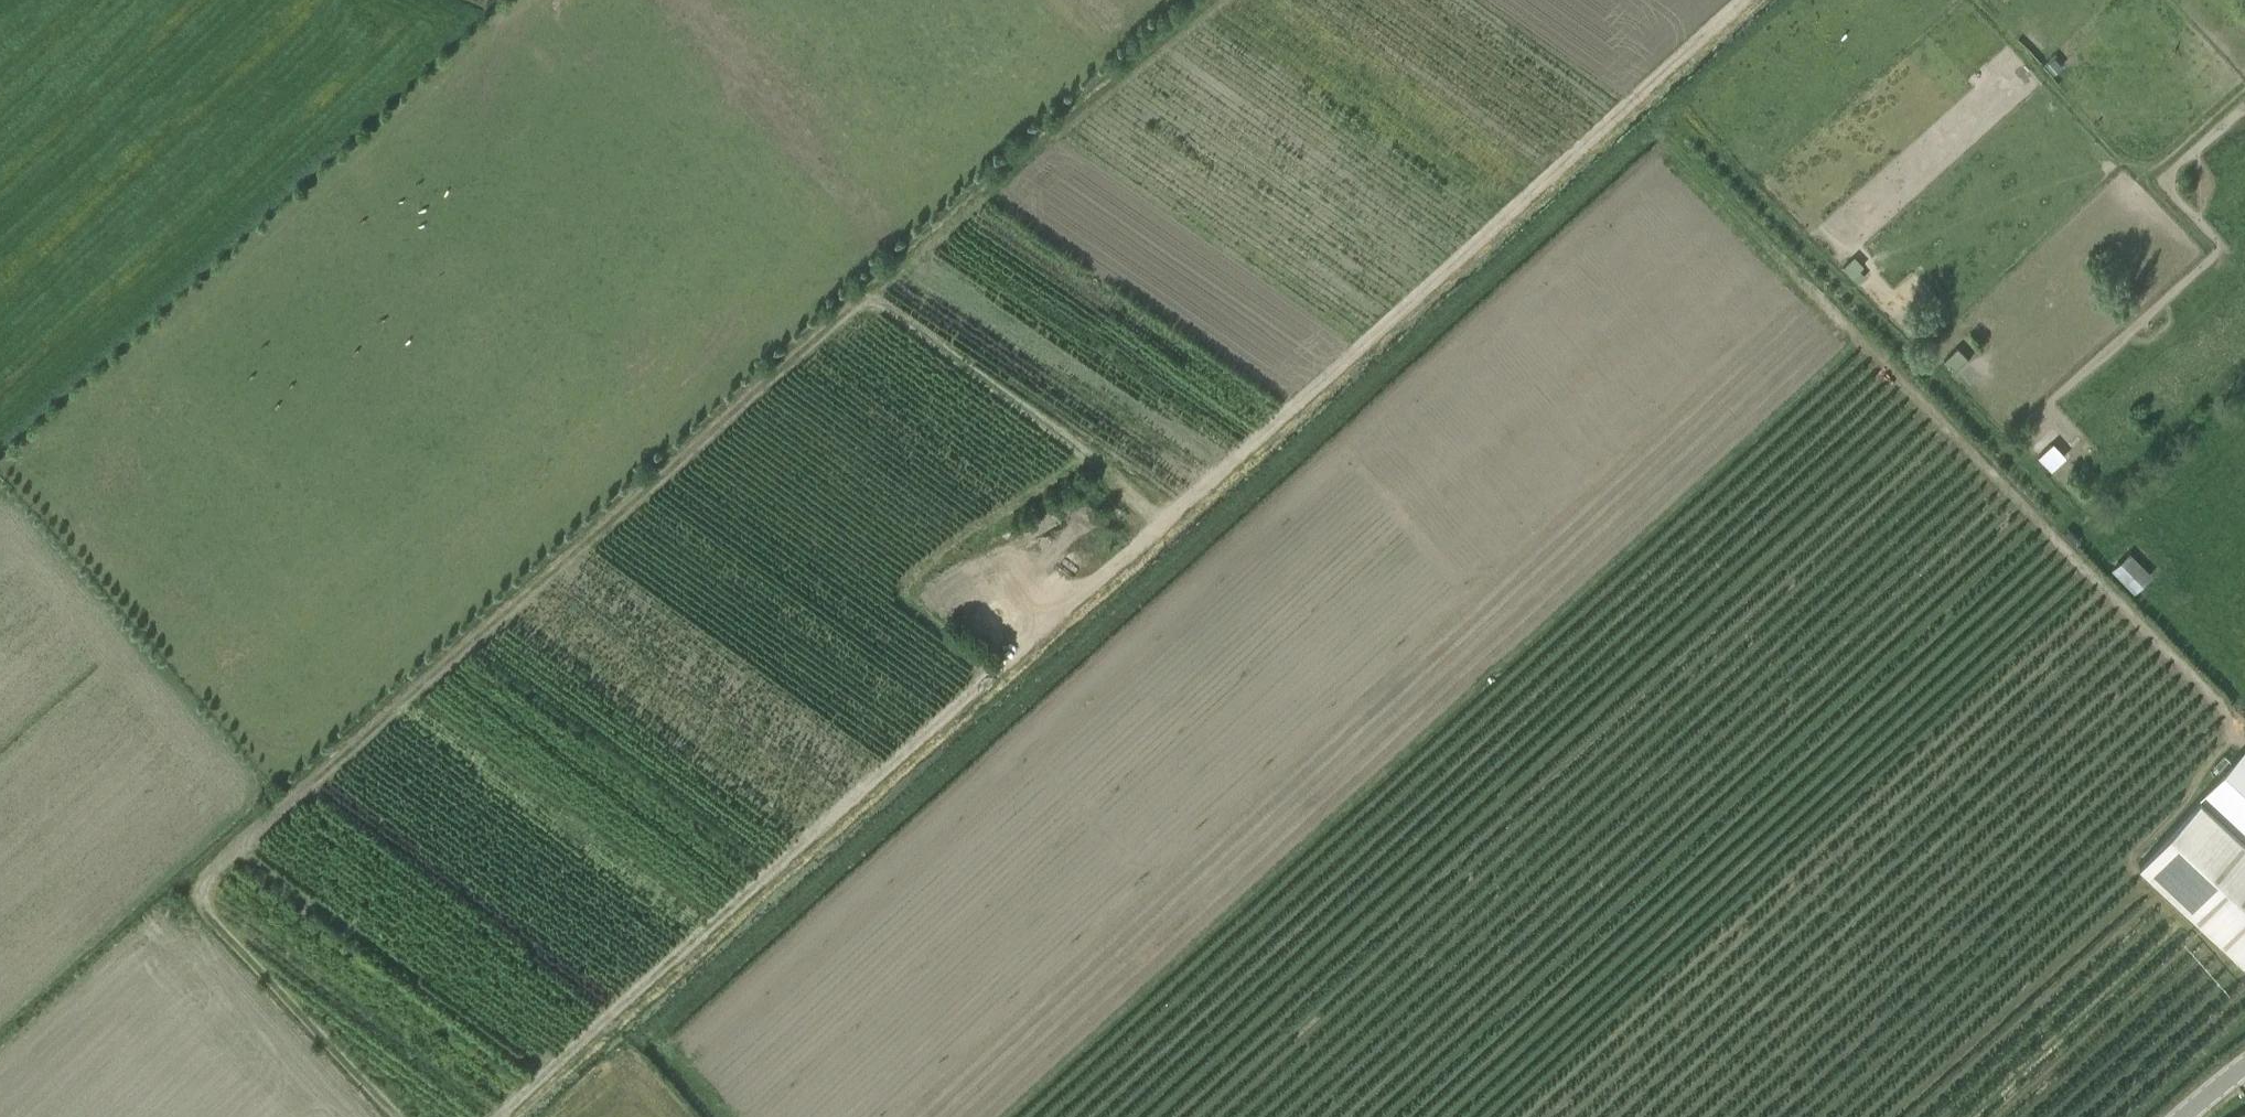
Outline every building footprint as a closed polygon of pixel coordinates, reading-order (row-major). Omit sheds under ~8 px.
[(1851,277),(1863,266),(1854,256),(1842,267),(1851,277)] [(2039,454),(2053,470),(2071,453),(2057,438),(2039,454)] [(2079,540),(2068,529),(2063,534),(2073,545),(2079,540)] [(2133,590),(2150,573),(2130,553),(2113,570),(2133,590)] [(2139,863),(2243,961),(2244,958),(2244,747),(2225,768),(2199,796),(2200,798),(2139,863)]
